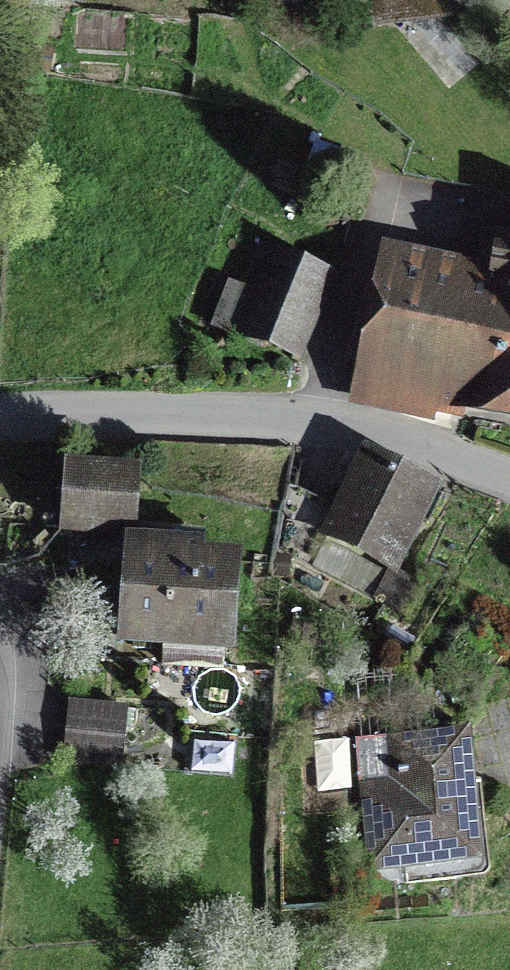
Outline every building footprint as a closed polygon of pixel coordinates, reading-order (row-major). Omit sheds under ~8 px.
[(384,17),(440,12),(439,0),(382,0),(384,17)] [(459,290),(462,271),(394,259),(383,322),(477,342),(482,319),(509,324),(509,207),(504,206),(488,295),(459,290)] [(323,281),(257,257),(246,288),(232,283),(217,324),(249,337),(252,329),(298,346),(323,281)] [(436,415),(441,385),(509,398),(509,324),(482,319),(477,342),(383,322),(369,398),(400,409),(436,415)] [(340,516),(331,533),(287,510),(281,547),(344,580),(353,560),(325,546),(331,534),(395,567),(433,494),(368,460),(349,499),(337,493),(329,509),(340,516)] [(140,478),(68,473),(64,530),(136,534),(140,478)] [(165,642),(165,632),(229,636),(236,564),(132,556),(125,641),(165,642)] [(125,711),(68,705),(63,764),(120,770),(125,711)] [(371,869),(400,867),(401,886),(456,883),(452,801),(468,799),(465,739),(365,745),(371,869)]
